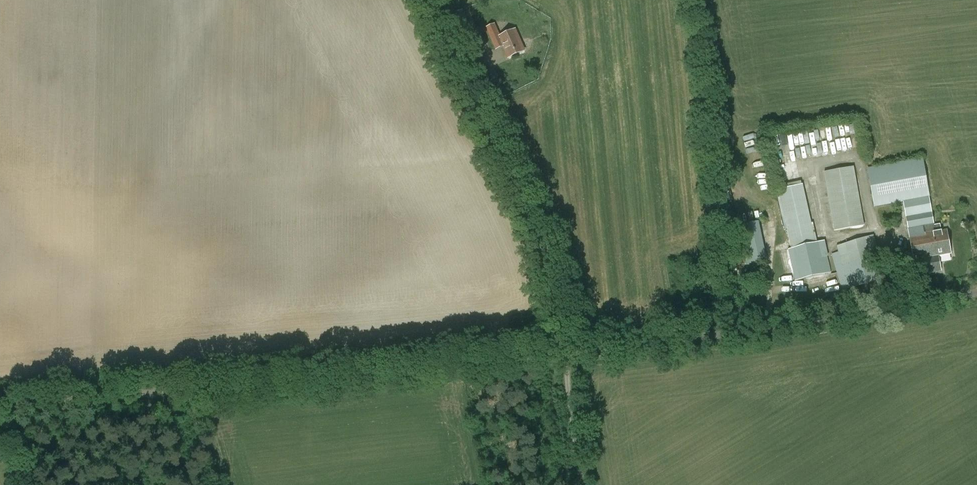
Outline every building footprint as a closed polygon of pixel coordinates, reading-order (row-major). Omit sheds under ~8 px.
[(491,39),(499,35),(494,25),(487,28),(491,39)] [(508,58),(524,51),(515,30),(499,37),(508,58)] [(760,140),(759,134),(744,137),(745,143),(760,140)] [(875,207),(903,202),(917,276),(941,271),(938,256),(951,254),(947,230),(941,231),(940,225),(934,226),(927,188),(923,158),(868,169),(875,207)] [(864,226),(854,167),(823,173),(834,231),(864,226)] [(776,190),(795,282),(831,273),(828,257),(822,258),(819,243),(810,244),(797,186),(776,190)] [(745,224),(751,262),(767,260),(761,222),(745,224)] [(842,291),(885,278),(878,252),(876,253),(871,236),(836,247),(843,271),(837,273),(842,291)]
